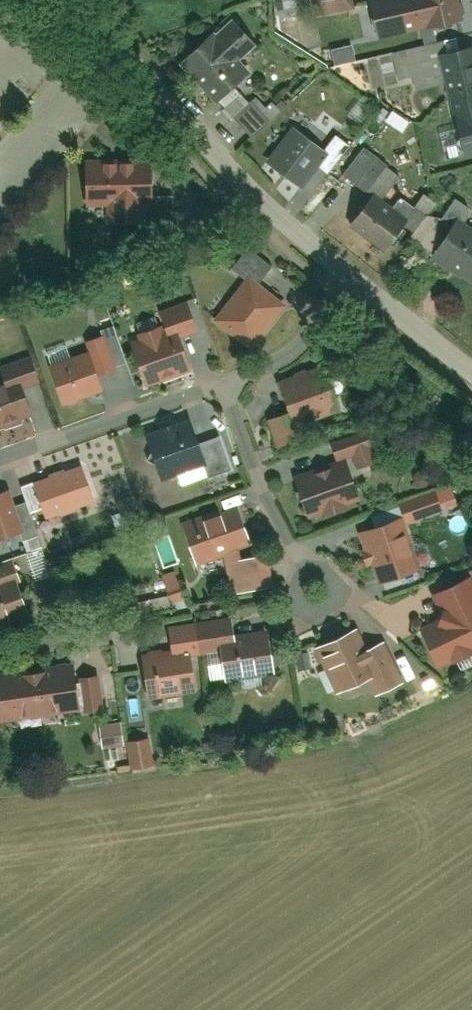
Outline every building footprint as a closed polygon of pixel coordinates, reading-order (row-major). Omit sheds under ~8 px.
[(323,19),(353,18),(352,0),(322,0),(323,19)] [(377,39),(456,24),(452,0),(369,0),(377,39)] [(206,42),(177,68),(216,110),(245,83),(232,69),(258,46),(236,22),(210,46),(206,42)] [(398,89),(452,78),(461,121),(471,119),(471,45),(454,49),(452,42),(392,53),(398,89)] [(244,85),(224,106),(256,137),(276,116),(244,85)] [(468,159),(471,158),(471,119),(461,121),(468,159)] [(299,183),(324,149),(294,128),(269,162),(299,183)] [(91,152),(92,209),(113,209),(113,223),(149,222),(149,209),(161,209),(160,151),(91,152)] [(363,156),(345,178),(363,193),(382,172),(363,156)] [(381,191),(351,226),(387,256),(417,221),(381,191)] [(436,258),(471,282),(471,229),(461,221),(436,258)] [(252,278),(260,284),(274,267),(251,247),(236,264),(252,278)] [(217,317),(252,349),(288,310),(260,284),(252,278),(217,317)] [(165,308),(171,333),(201,326),(195,301),(165,308)] [(137,333),(141,349),(138,350),(147,388),(195,377),(185,337),(171,341),(167,326),(137,333)] [(110,332),(92,339),(104,368),(121,361),(110,332)] [(96,353),(53,370),(68,406),(110,388),(96,353)] [(35,355),(1,366),(6,381),(40,370),(35,355)] [(282,382),(295,425),(341,411),(327,368),(282,382)] [(36,411),(24,379),(0,388),(0,424),(36,411)] [(266,422),(277,455),(299,448),(288,415),(266,422)] [(162,478),(208,466),(212,478),(243,470),(233,435),(210,441),(204,419),(149,434),(162,478)] [(331,441),(337,465),(369,456),(362,432),(331,441)] [(33,480),(48,523),(100,505),(85,462),(33,480)] [(299,486),(310,519),(363,502),(353,469),(299,486)] [(413,499),(422,524),(461,510),(452,484),(413,499)] [(19,489),(28,515),(42,511),(33,485),(19,489)] [(31,529),(16,491),(0,497),(0,541),(31,529)] [(181,521),(195,564),(256,544),(242,501),(181,521)] [(364,532),(381,584),(429,568),(412,517),(364,532)] [(231,563),(233,591),(274,588),(272,560),(231,563)] [(159,578),(167,605),(189,599),(180,571),(159,578)] [(32,616),(21,580),(0,587),(0,627),(32,616)] [(443,622),(425,629),(439,666),(471,654),(471,580),(432,595),(443,622)] [(173,625),(175,652),(226,648),(228,679),(280,676),(277,635),(241,637),(240,621),(173,625)] [(317,649),(336,691),(380,672),(361,630),(317,649)] [(146,657),(149,696),(198,693),(196,654),(146,657)] [(2,718),(87,713),(84,670),(0,676),(0,695),(2,718)]
